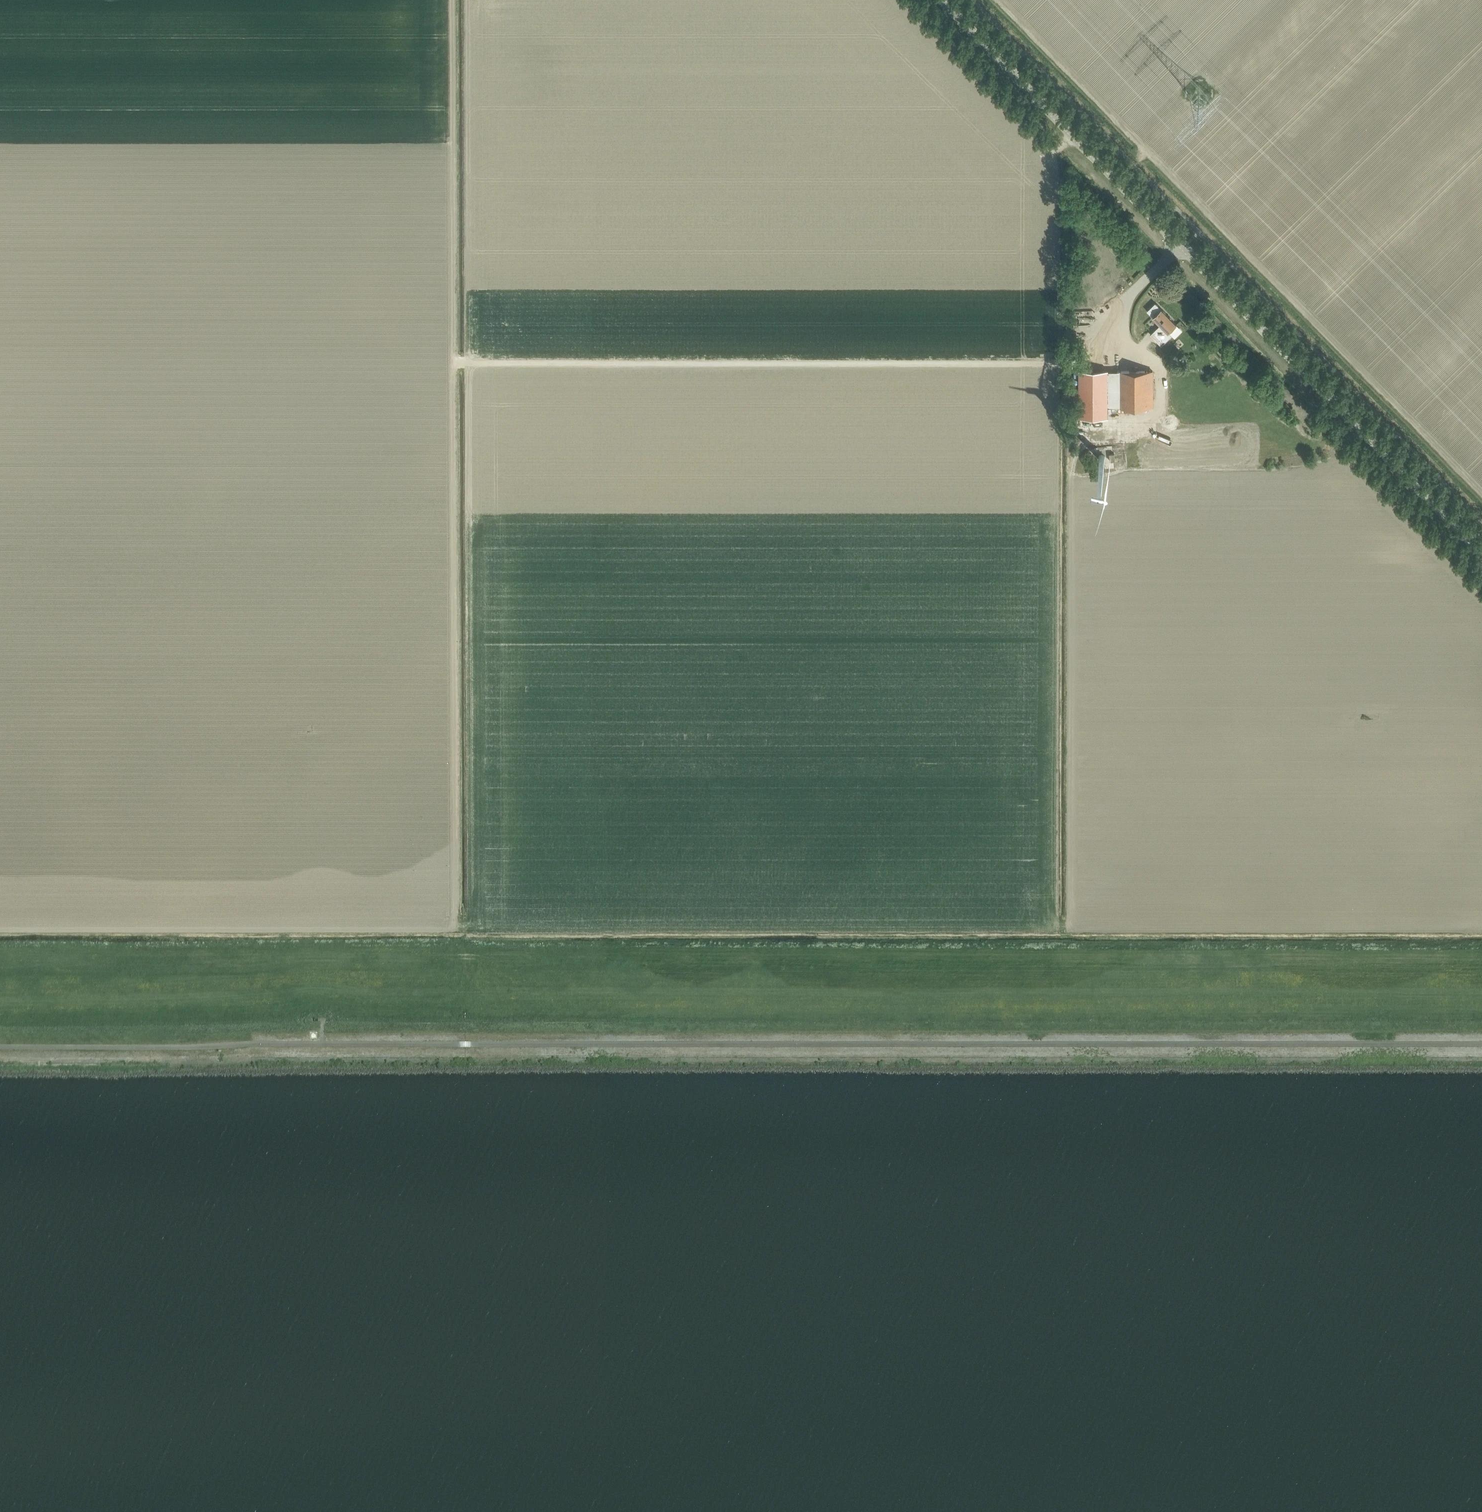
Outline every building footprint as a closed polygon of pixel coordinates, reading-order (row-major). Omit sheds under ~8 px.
[(1147,297),(1139,305),(1143,309),(1151,301),(1147,297)] [(1148,309),(1148,312),(1160,324),(1150,334),(1162,345),(1172,335),(1169,331),(1177,324),(1157,304),(1153,304),(1148,309)] [(1108,406),(1153,406),(1153,370),(1079,371),(1079,416),(1108,416),(1108,406)] [(1095,447),(1091,449),(1094,458),(1099,456),(1095,447)]
